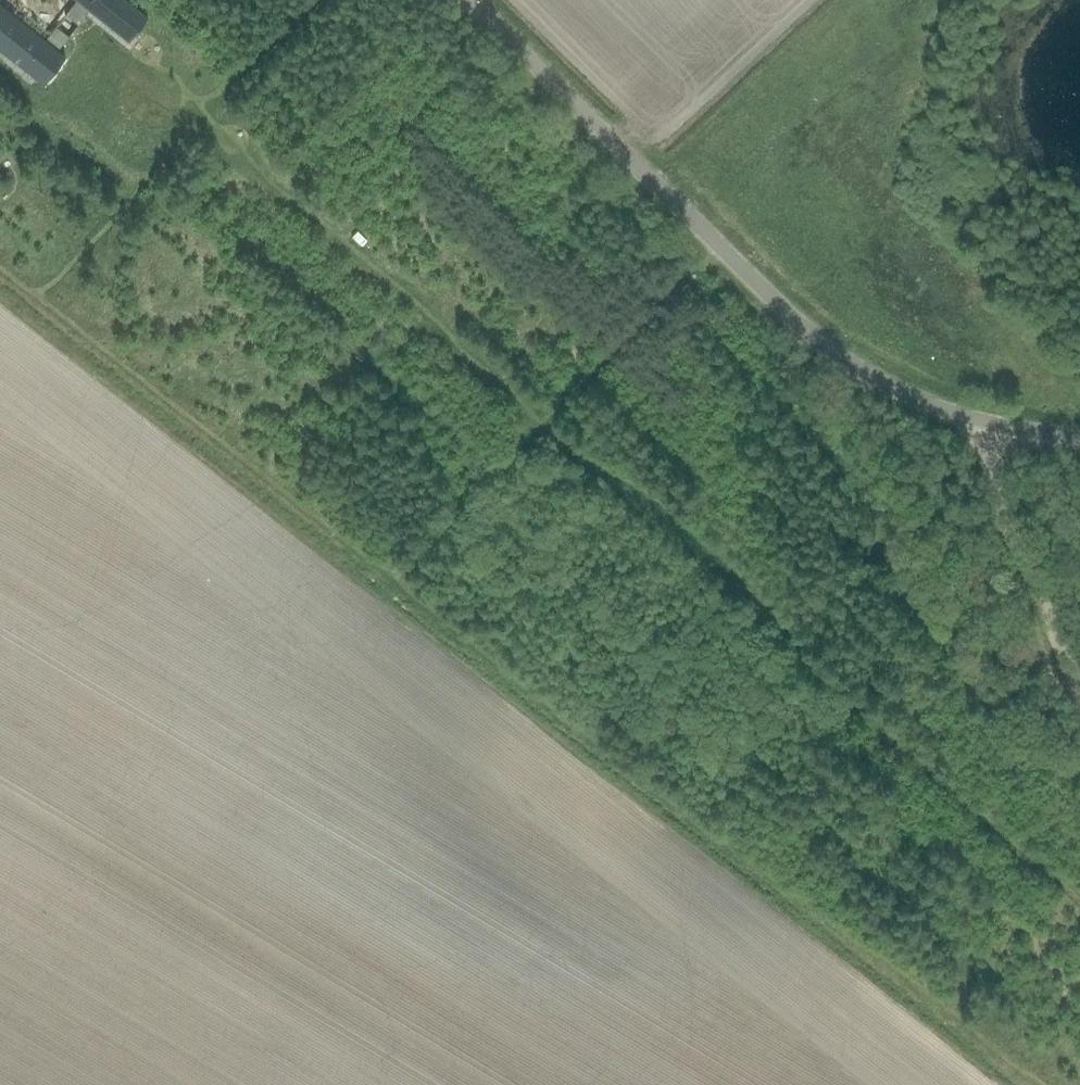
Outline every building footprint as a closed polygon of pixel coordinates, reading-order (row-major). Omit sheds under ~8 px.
[(128,42),(148,17),(126,0),(75,0),(128,42)] [(43,86),(65,57),(0,5),(0,52),(43,86)]
